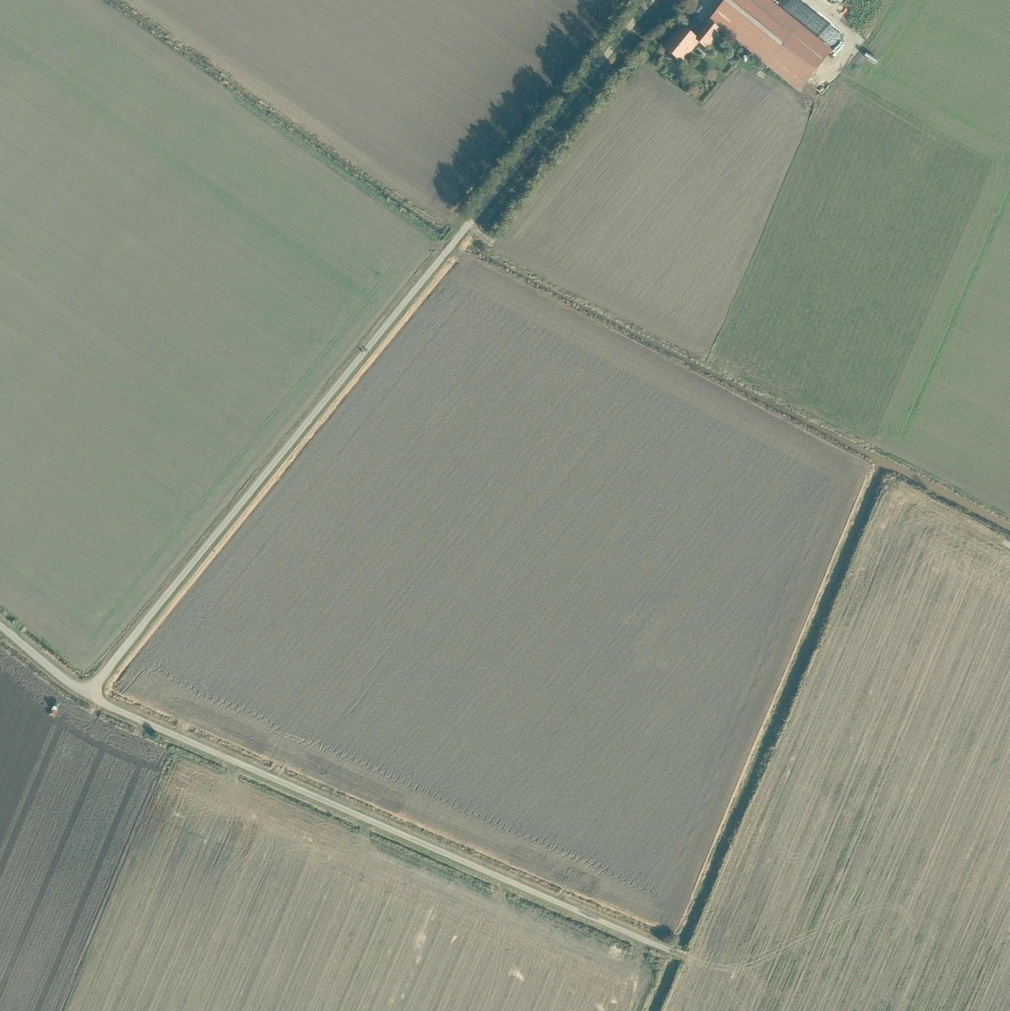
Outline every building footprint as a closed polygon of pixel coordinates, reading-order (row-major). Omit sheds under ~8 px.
[(769,0),(727,0),(695,36),(681,25),(662,48),(681,64),(698,44),(707,50),(721,31),(798,92),(832,52),(769,0)]
